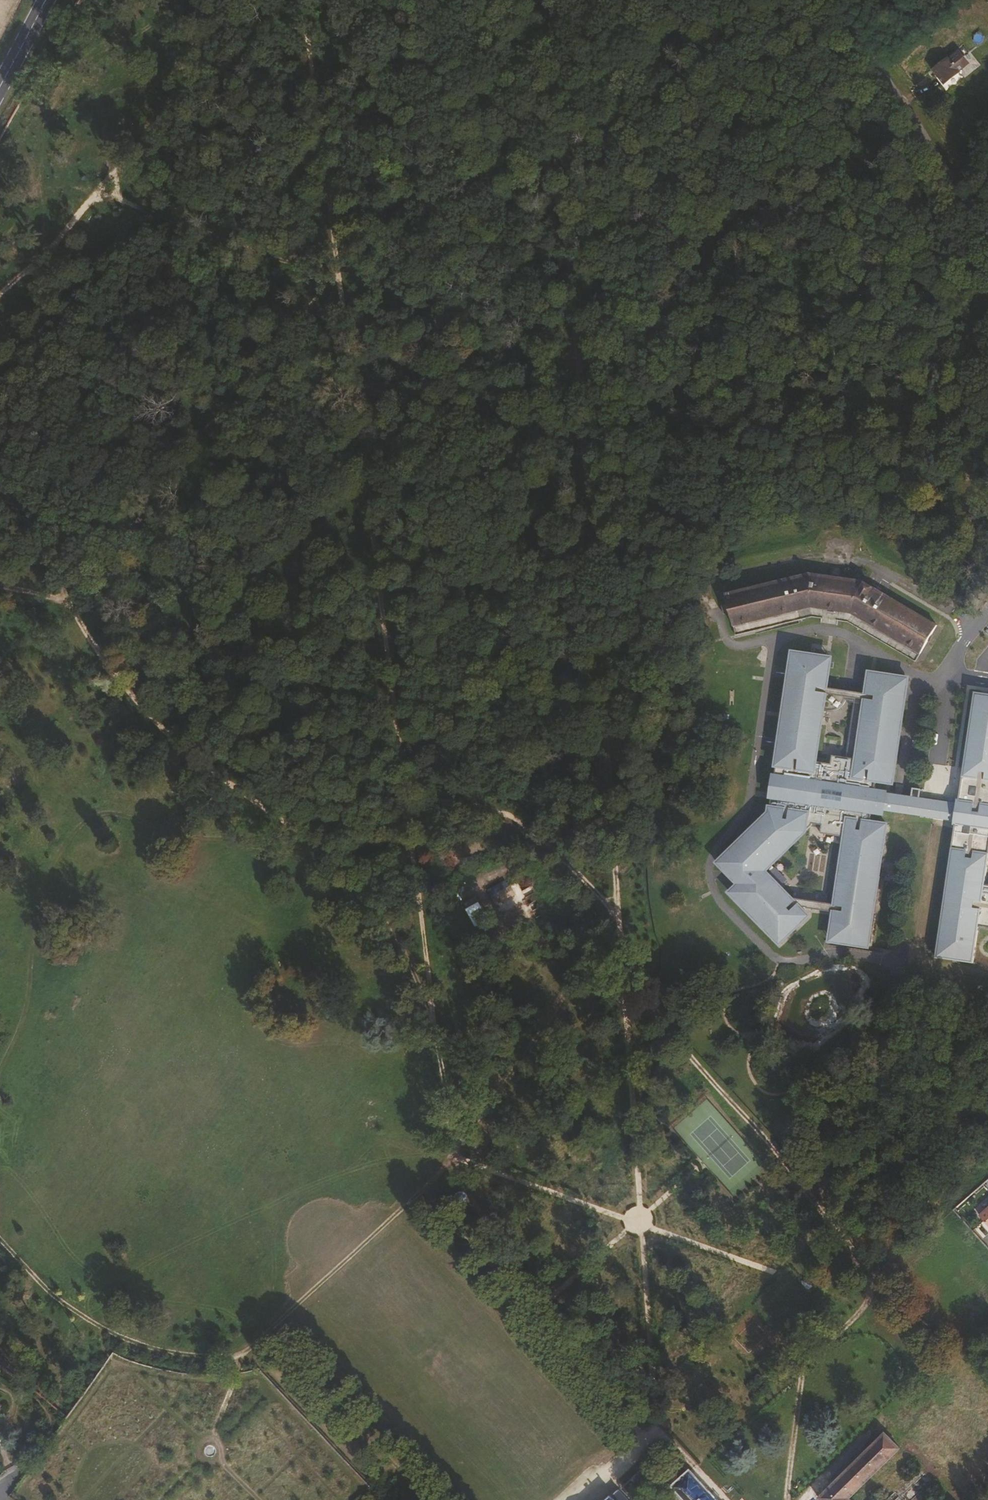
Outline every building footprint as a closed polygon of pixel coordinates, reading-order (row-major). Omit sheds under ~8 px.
[(958,75),(967,68),(957,55),(947,64),(946,62),(933,73),(944,88),(957,78),(958,75)] [(809,577),(726,595),(731,626),(809,610),(848,614),(920,653),(936,625),(860,584),(809,577)] [(871,868),(879,870),(885,825),(880,824),(869,822),(870,813),(884,815),(885,810),(888,790),(874,788),(875,781),(891,784),(898,739),(890,738),(892,731),(899,732),(904,699),(865,693),(826,688),(830,662),(810,658),(810,654),(792,652),(788,677),(785,677),(781,705),(788,706),(787,713),(782,712),(778,740),(783,741),(782,747),(777,746),(774,766),(775,766),(774,775),(783,776),(779,799),(770,798),(769,810),(767,811),(766,815),(763,815),(762,823),(756,823),(754,831),(747,830),(746,839),(740,838),(738,847),(732,845),(730,854),(725,854),(722,873),(740,876),(741,880),(728,892),(778,945),(791,932),(787,928),(789,925),(793,929),(807,916),(800,910),(802,907),(806,909),(832,913),(828,938),(849,941),(848,945),(867,948),(871,920),(863,919),(864,912),(874,913),(880,877),(869,876),(871,868)] [(889,679),(867,676),(865,693),(904,699),(907,679),(889,676),(889,679)] [(959,800),(956,821),(936,955),(974,961),(979,924),(987,925),(987,882),(986,882),(987,866),(987,692),(975,690),(959,800)] [(783,776),(774,775),(770,798),(779,799),(783,776)] [(888,790),(885,810),(956,821),(959,800),(919,795),(920,789),(913,788),(912,793),(897,791),(888,790)] [(529,922),(546,912),(531,886),(514,895),(529,922)] [(987,1225),(987,1207),(979,1215),(987,1225)] [(847,1499),(898,1450),(883,1434),(816,1498),(818,1499),(847,1499)] [(687,1471),(672,1485),(686,1499),(715,1499),(687,1471)] [(618,1488),(610,1497),(608,1497),(604,1499),(629,1499),(618,1488)]
